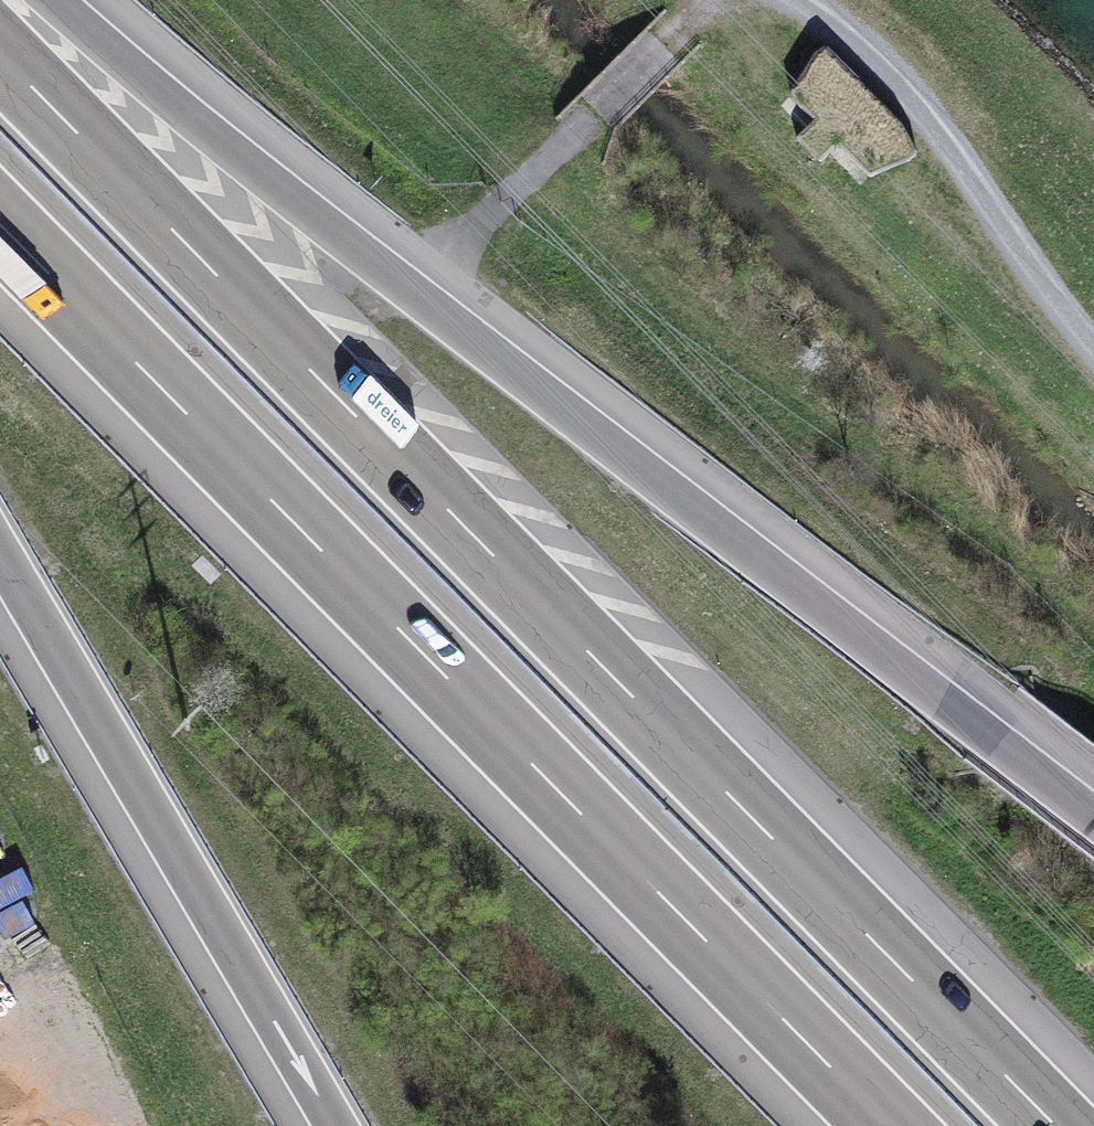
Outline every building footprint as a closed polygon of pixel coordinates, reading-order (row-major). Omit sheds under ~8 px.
[(873,179),(921,152),(904,123),(828,47),(817,54),(793,95),(816,123),(799,140),(824,165),(842,148),(873,179)]
